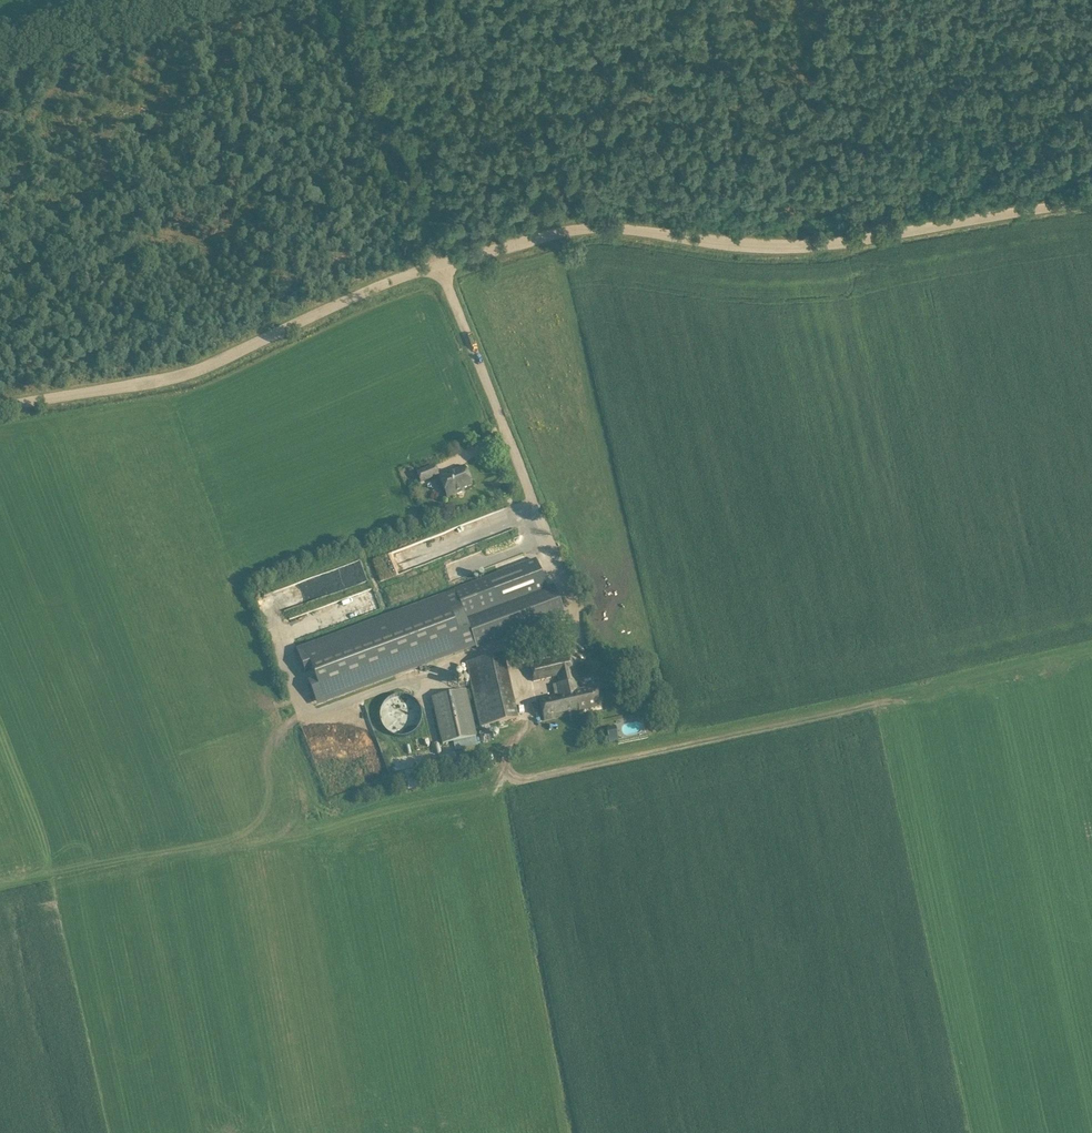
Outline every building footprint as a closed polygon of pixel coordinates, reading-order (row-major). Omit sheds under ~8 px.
[(417,473),(421,482),(438,475),(435,466),(417,473)] [(465,467),(454,471),(439,478),(447,498),(464,491),(463,489),(472,485),(465,467)] [(495,564),(498,572),(530,560),(527,553),(495,564)] [(553,586),(547,589),(536,558),(454,589),(455,590),(296,649),(305,674),(312,671),(315,679),(308,682),(317,706),(360,690),(554,619),(564,616),(553,586)] [(466,663),(480,727),(516,719),(503,655),(466,663)] [(570,656),(559,659),(530,665),(533,681),(557,676),(559,684),(553,685),(555,696),(539,699),(544,721),(580,713),(579,712),(601,707),(596,687),(578,691),(570,656)] [(432,697),(442,743),(475,736),(465,690),(432,697)] [(380,715),(380,716),(380,718),(380,720),(380,722),(381,724),(382,725),(382,727),(383,729),(385,730),(386,731),(387,733),(389,734),(390,735),(392,736),(394,736),(396,737),(397,737),(399,737),(401,738),(403,737),(405,737),(407,737),(408,736),(410,735),(412,734),(413,733),(415,732),(416,731),(417,730),(418,728),(419,726),(420,725),(421,723),(421,721),(422,719),(422,717),(422,716),(422,714),(421,712),(421,710),(420,709),(419,707),(419,705),(418,704),(416,702),(415,701),(414,700),(412,699),(411,698),(409,697),(407,696),(406,696),(404,696),(402,695),(400,695),(398,695),(397,696),(395,696),(393,697),(391,697),(390,698),(388,699),(387,700),(386,702),(384,703),(383,704),(382,706),(381,708),(381,709),(380,711),(380,713),(380,715)] [(611,741),(620,739),(618,732),(609,734),(611,741)] [(407,771),(408,790),(417,789),(415,770),(407,771)]
